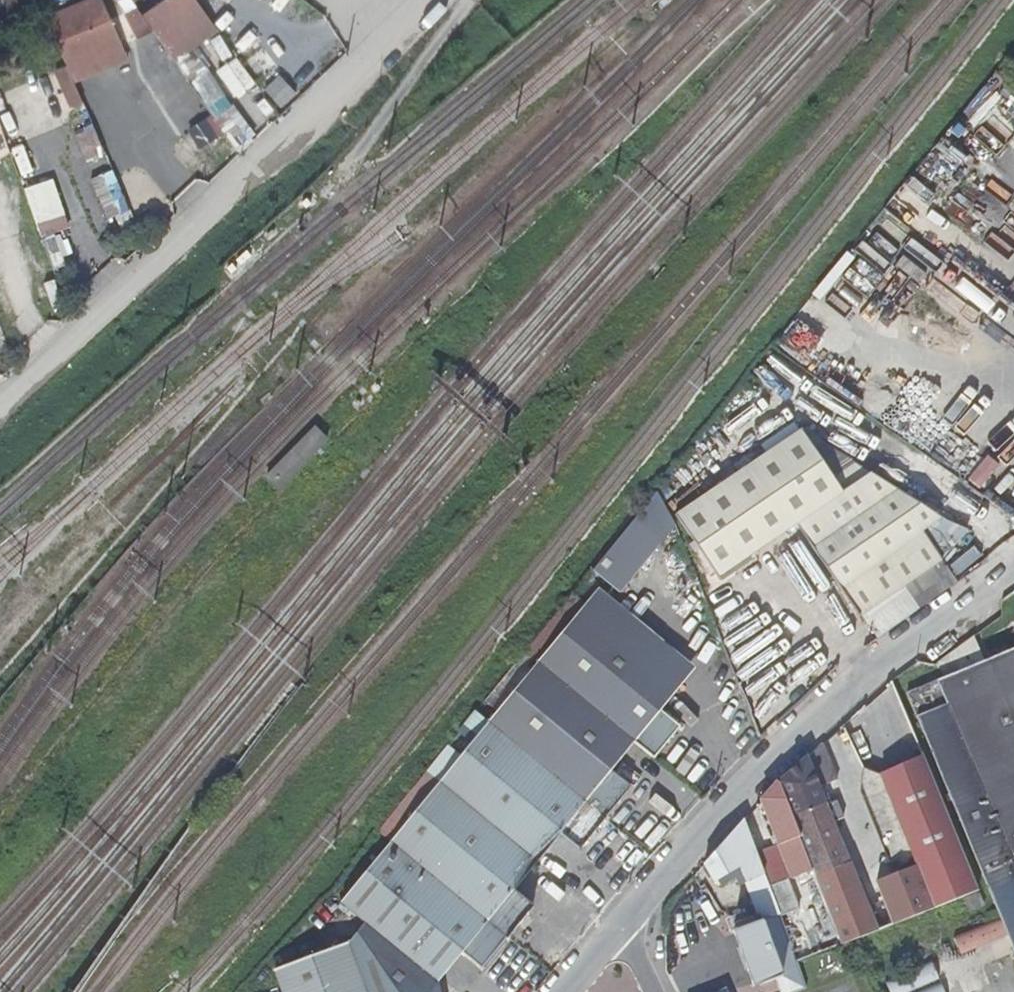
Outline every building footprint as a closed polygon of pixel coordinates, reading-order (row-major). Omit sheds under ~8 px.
[(38,4),(36,0),(0,0),(0,21),(38,4)] [(81,100),(72,81),(127,55),(101,0),(77,0),(45,16),(66,63),(53,70),(69,105),(81,100)] [(136,7),(124,13),(136,39),(152,31),(172,60),(216,30),(195,0),(161,0),(140,14),(136,7)] [(830,448),(802,424),(672,511),(720,577),(798,524),(862,615),(942,559),(923,531),(943,517),(830,448)] [(585,598),(342,899),(369,921),(352,939),(274,968),(283,991),(444,991),(443,980),(467,950),(486,967),(538,904),(519,888),(565,831),(584,847),(635,784),(616,768),(638,740),(657,757),(683,724),(664,708),(685,681),(585,598)] [(921,715),(1013,960),(1013,654),(943,680),(952,704),(921,715)] [(912,691),(921,715),(952,704),(943,680),(912,691)] [(961,855),(920,750),(906,755),(895,728),(870,738),(880,765),(853,776),(894,881),(961,855)] [(880,765),(870,738),(843,749),(853,776),(880,765)] [(821,745),(779,782),(813,869),(843,945),(855,941),(876,933),(853,875),(832,823),(843,819),(837,802),(825,805),(818,788),(834,781),(821,745)] [(779,782),(762,801),(785,858),(763,867),(782,916),(799,909),(788,879),(813,869),(779,782)] [(745,821),(706,865),(713,882),(716,880),(738,871),(745,889),(759,925),(782,916),(763,867),(745,821)] [(923,889),(967,871),(962,857),(918,875),(923,889)] [(882,865),(853,875),(876,933),(906,921),(882,865)] [(738,871),(716,880),(718,887),(733,882),(738,892),(745,889),(738,871)] [(922,914),(976,893),(968,874),(915,896),(922,914)] [(980,910),(975,898),(962,903),(967,915),(980,910)] [(800,962),(782,916),(759,925),(754,927),(772,973),(795,964),(806,990),(810,988),(800,962)]
